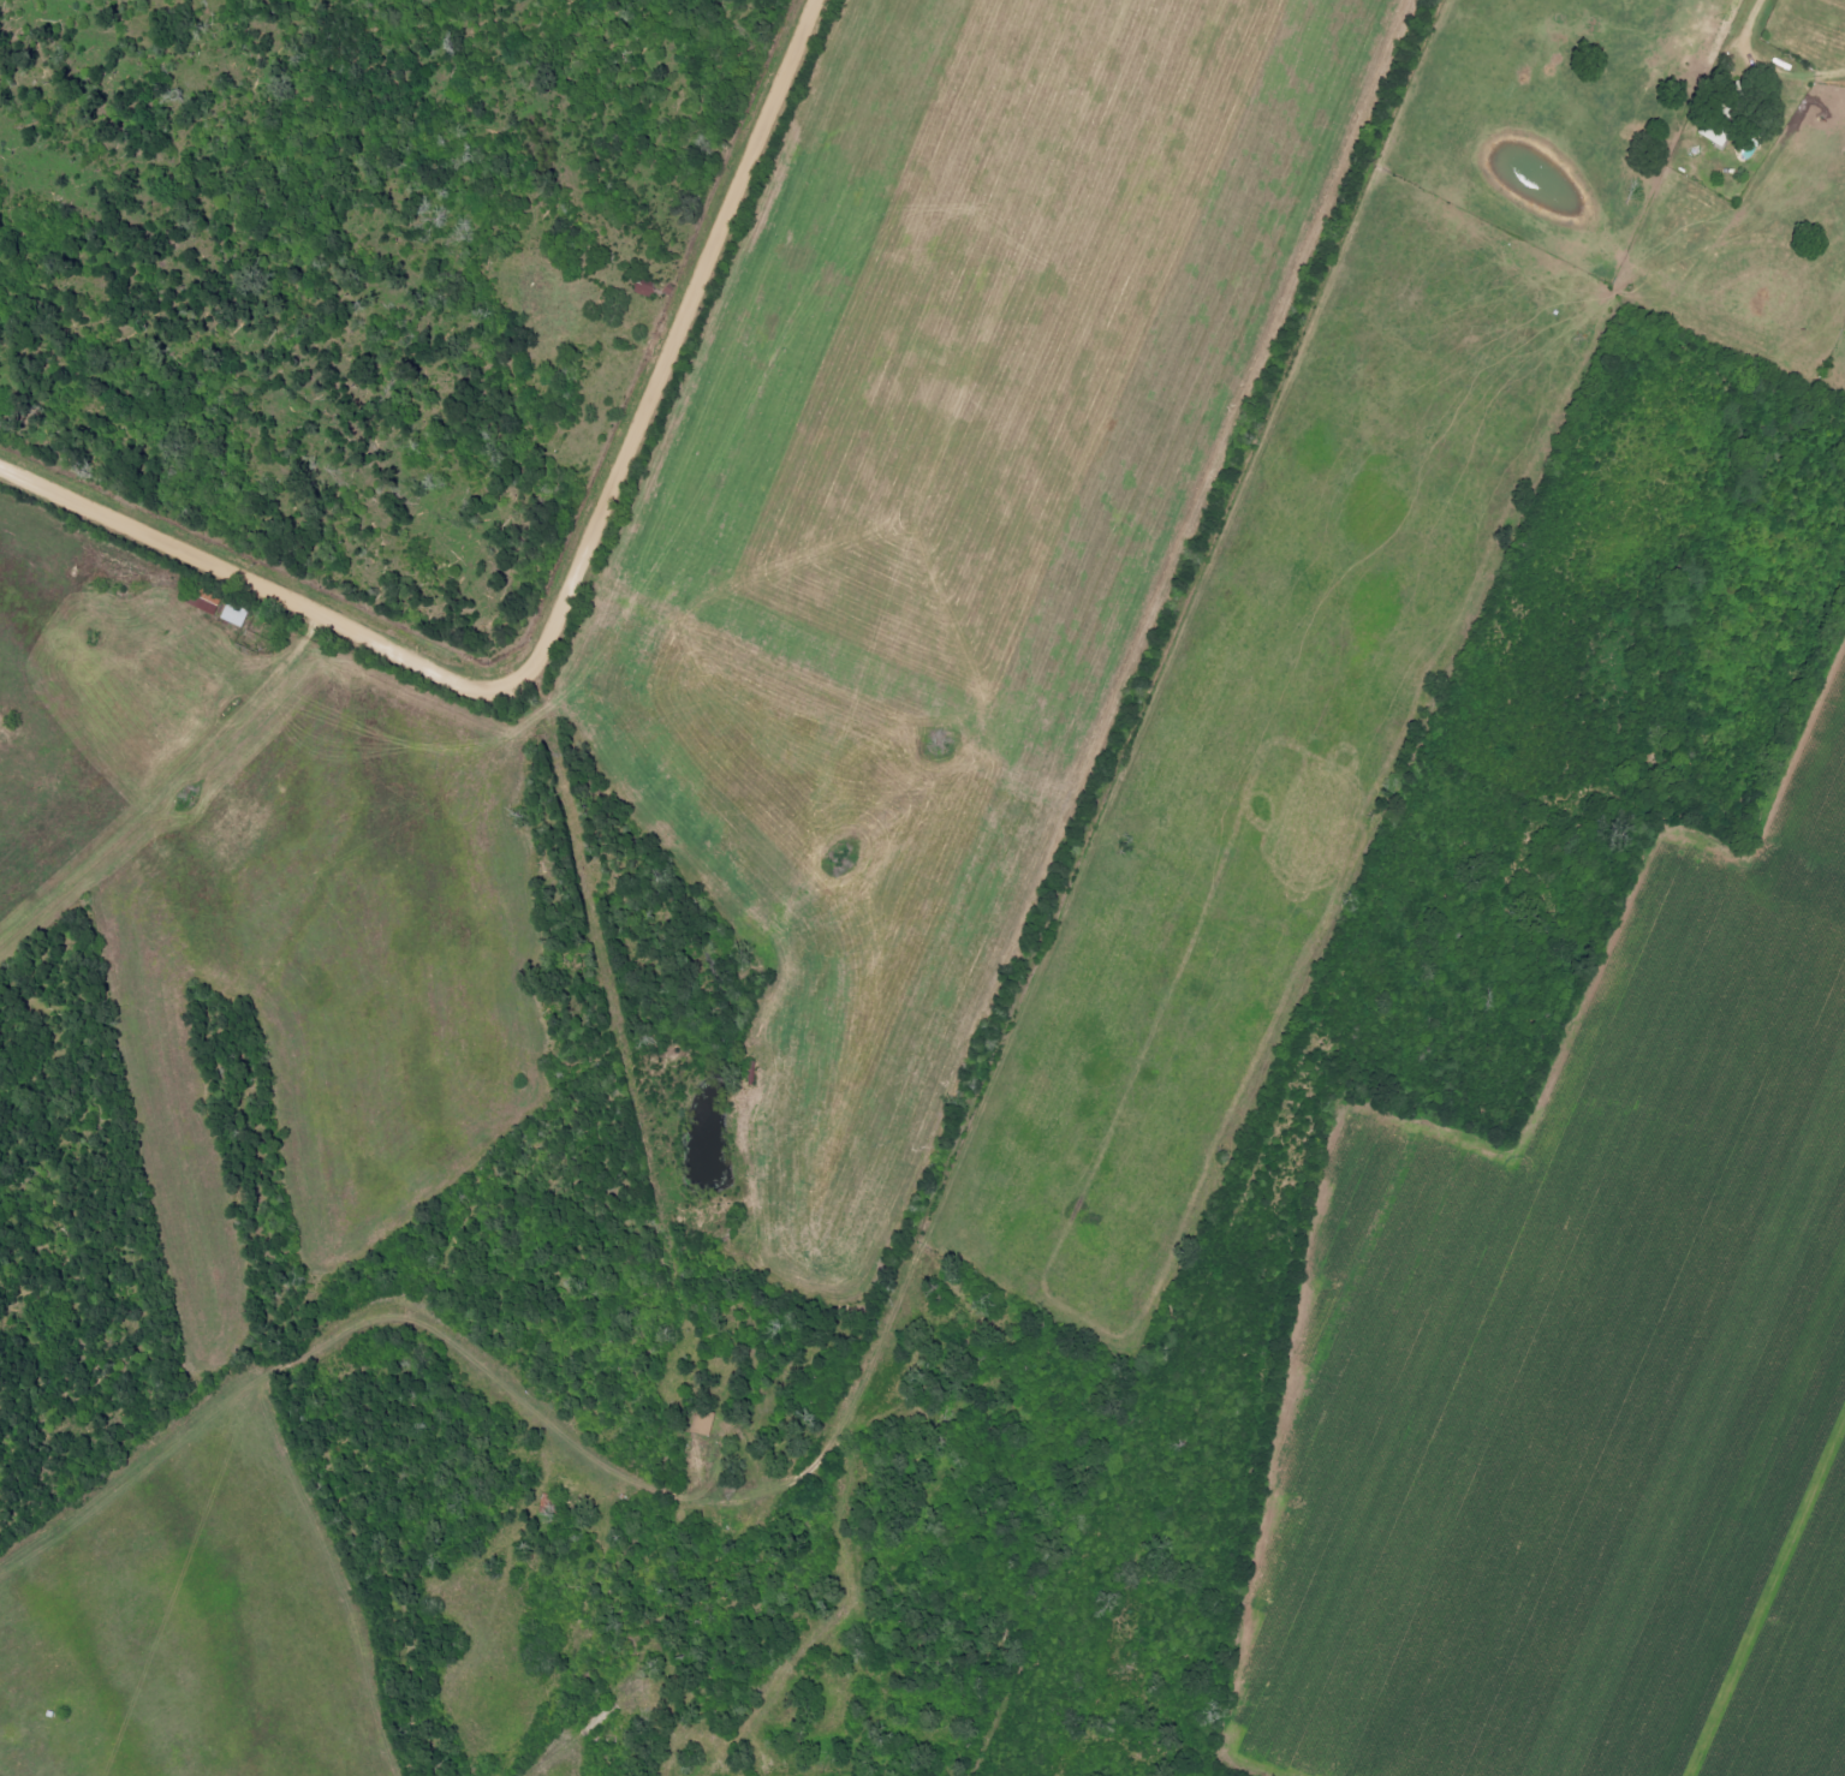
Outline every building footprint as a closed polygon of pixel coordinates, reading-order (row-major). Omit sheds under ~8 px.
[(1728,146),(1735,132),(1710,120),(1703,135),(1728,146)] [(246,627),(252,611),(230,603),(224,619),(246,627)]
